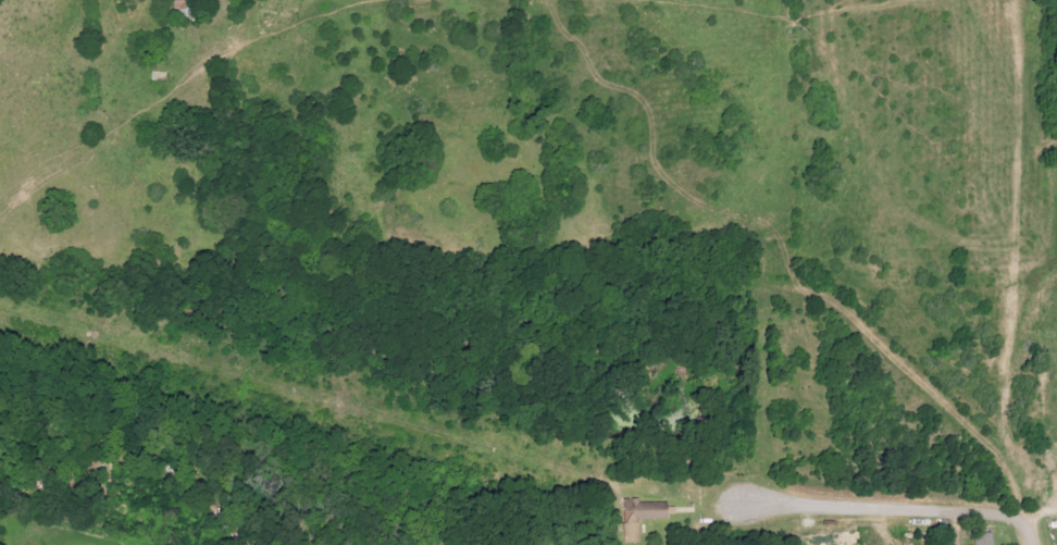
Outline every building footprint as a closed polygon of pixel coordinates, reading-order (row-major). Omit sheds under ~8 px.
[(621,543),(639,543),(639,520),(669,519),(669,503),(638,504),(638,498),(620,499),(621,543)]
